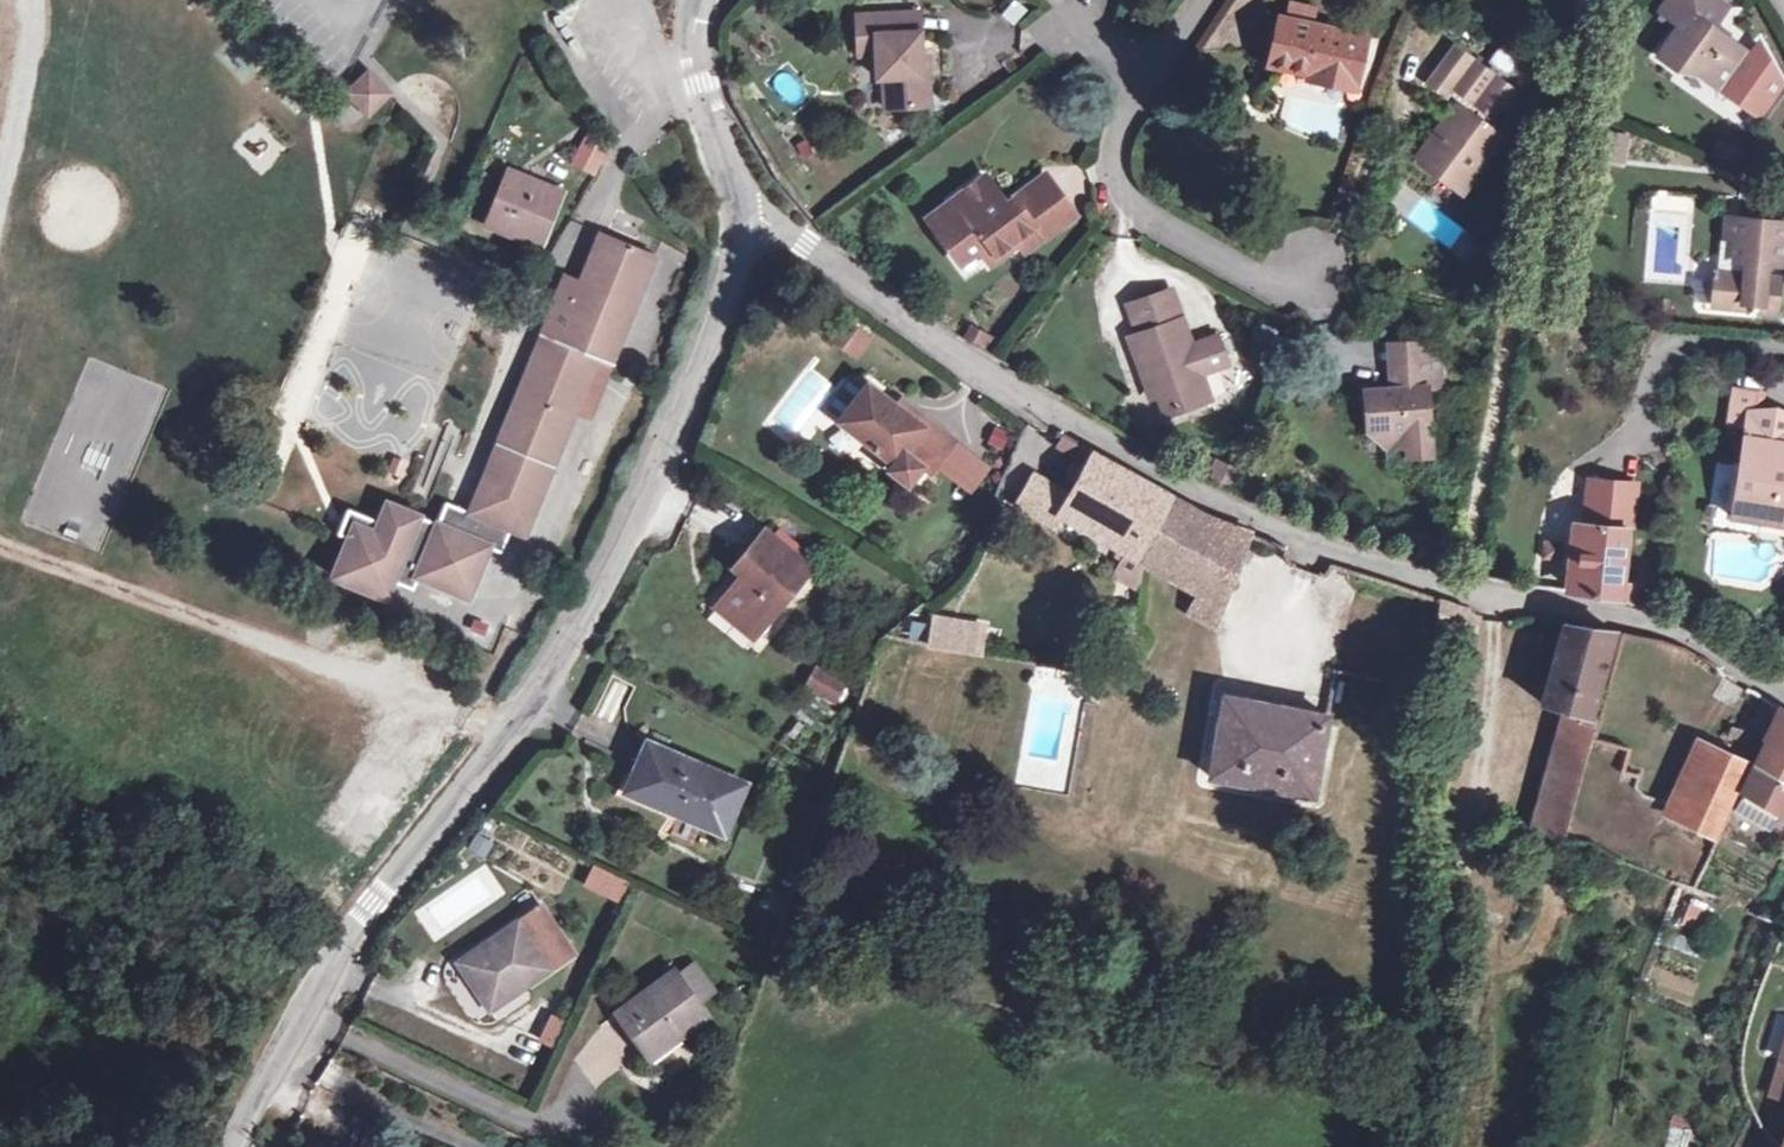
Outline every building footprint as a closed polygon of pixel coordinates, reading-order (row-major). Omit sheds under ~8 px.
[(1726,6),(1718,0),(1665,0),(1661,7),(1682,22),(1660,54),(1679,68),(1689,65),(1755,110),(1778,80),(1757,40),(1750,52),(1712,26),(1726,6)] [(1288,19),(1316,25),(1319,7),(1291,1),(1288,19)] [(862,36),(863,54),(865,81),(871,80),(873,110),(921,108),(918,77),(911,77),(907,15),(844,18),(846,37),(862,36)] [(1316,25),(1288,19),(1279,17),(1270,66),(1358,84),(1368,36),(1316,25)] [(862,36),(846,37),(846,55),(863,54),(862,36)] [(1504,44),(1489,57),(1508,78),(1523,65),(1504,44)] [(1466,184),(1497,143),(1488,136),(1515,99),(1455,50),(1426,86),(1460,113),(1450,127),(1444,122),(1421,152),(1428,157),(1418,169),(1455,198),(1466,184)] [(371,66),(342,91),(367,119),(396,93),(371,66)] [(328,125),(348,105),(329,84),(309,103),(328,125)] [(1624,163),(1631,134),(1606,128),(1599,157),(1624,163)] [(586,131),(570,164),(597,177),(613,144),(586,131)] [(1497,143),(1466,184),(1473,190),(1504,149),(1497,143)] [(1428,157),(1421,152),(1412,164),(1418,169),(1428,157)] [(558,188),(499,165),(480,216),(540,238),(558,188)] [(1017,236),(1031,225),(1023,214),(1054,191),(1038,169),(999,196),(979,170),(940,199),(950,213),(930,228),(951,256),(972,241),(985,259),(1017,236)] [(1023,214),(1031,225),(1037,233),(1069,210),(1054,191),(1023,214)] [(950,213),(940,199),(919,214),(930,228),(950,213)] [(1736,239),(1738,218),(1727,217),(1725,238),(1736,239)] [(1738,218),(1736,239),(1725,238),(1722,238),(1719,273),(1716,273),(1714,294),(1724,296),(1736,307),(1748,309),(1748,301),(1766,303),(1766,310),(1781,311),(1783,282),(1783,277),(1770,275),(1771,262),(1782,263),(1783,244),(1783,222),(1738,218)] [(1031,225),(1017,236),(1023,244),(1037,233),(1031,225)] [(648,255),(596,236),(577,284),(554,275),(534,337),(540,339),(543,339),(549,323),(571,331),(586,292),(629,308),(648,255)] [(1127,340),(1146,387),(1157,384),(1163,400),(1169,415),(1211,399),(1201,374),(1226,363),(1215,335),(1189,346),(1167,291),(1126,307),(1138,337),(1127,340)] [(549,323),(543,339),(593,358),(607,364),(629,308),(586,292),(571,331),(549,323)] [(1724,296),(1714,294),(1713,305),(1736,307),(1724,296)] [(972,322),(964,336),(987,350),(995,337),(972,322)] [(540,339),(499,453),(553,473),(593,358),(543,339),(540,339)] [(1441,371),(1426,353),(1427,372),(1396,374),(1397,410),(1390,410),(1389,403),(1384,401),(1370,401),(1373,440),(1382,440),(1399,456),(1410,455),(1410,458),(1434,457),(1430,397),(1443,396),(1441,371)] [(1427,372),(1426,353),(1395,355),(1396,374),(1427,372)] [(918,423),(896,405),(867,380),(840,415),(890,458),(883,465),(902,482),(916,465),(924,471),(952,440),(924,417),(918,423)] [(1157,384),(1146,387),(1153,404),(1163,400),(1157,384)] [(918,423),(924,417),(902,398),(896,405),(918,423)] [(1753,403),(1750,419),(1760,421),(1763,405),(1753,403)] [(1748,432),(1783,439),(1783,409),(1763,405),(1760,421),(1750,419),(1748,432)] [(1748,432),(1733,511),(1783,520),(1783,439),(1748,432)] [(1086,451),(1054,435),(1048,447),(1079,464),(1086,451)] [(1079,464),(1063,491),(1053,507),(1118,545),(1139,557),(1167,500),(1086,451),(1079,464)] [(553,473),(499,453),(475,521),(512,535),(529,540),(553,473)] [(1053,507),(1063,491),(1023,472),(1005,505),(1043,523),(1053,507)] [(1614,578),(1624,477),(1576,473),(1564,587),(1569,588),(1589,593),(1624,605),(1626,579),(1614,578)] [(1167,500),(1139,557),(1196,591),(1214,601),(1238,529),(1198,518),(1167,500)] [(512,535),(475,521),(473,521),(472,523),(448,514),(440,536),(388,518),(382,537),(349,525),(341,550),(351,553),(337,593),(389,611),(395,594),(416,601),(420,589),(472,607),(490,556),(503,561),(512,535)] [(712,609),(750,637),(802,569),(756,534),(737,558),(746,566),(712,609)] [(1255,535),(1248,554),(1277,564),(1283,545),(1255,535)] [(1139,557),(1118,545),(1116,564),(1132,575),(1139,557)] [(1214,601),(1196,591),(1186,608),(1207,620),(1214,601)] [(895,630),(954,639),(962,615),(910,603),(895,630)] [(1553,709),(1567,629),(1556,628),(1542,704),(1553,709)] [(1610,634),(1567,629),(1553,709),(1566,713),(1523,847),(1557,853),(1565,829),(1599,720),(1592,718),(1610,634)] [(842,683),(812,671),(804,690),(834,702),(842,683)] [(614,721),(630,683),(615,677),(600,715),(614,721)] [(1326,757),(1330,714),(1222,695),(1213,774),(1325,794),(1326,757)] [(1760,747),(1783,760),(1783,712),(1778,708),(1760,747)] [(651,741),(637,770),(628,791),(668,808),(690,818),(723,832),(745,779),(651,741)] [(1760,747),(1739,796),(1745,799),(1782,815),(1783,816),(1783,760),(1760,747)] [(1670,831),(1706,846),(1732,792),(1742,770),(1704,752),(1670,831)] [(1782,815),(1745,799),(1737,817),(1773,833),(1782,815)] [(690,818),(668,808),(660,825),(682,834),(690,818)] [(594,863),(582,885),(621,906),(633,883),(594,863)] [(1711,928),(1703,899),(1676,906),(1684,936),(1711,928)] [(569,951),(546,920),(537,906),(458,963),(485,1001),(514,979),(519,987),(569,951)] [(676,1026),(682,1034),(710,1012),(699,998),(714,986),(695,961),(680,973),(675,967),(620,1010),(649,1047),(676,1026)] [(514,979),(485,1001),(490,1008),(519,987),(514,979)] [(676,1026),(649,1047),(660,1060),(686,1040),(682,1034),(676,1026)] [(1781,1029),(1766,1063),(1774,1066),(1759,1110),(1783,1120),(1783,1030),(1781,1029)] [(1774,1146),(1783,1146),(1783,1124),(1774,1146)]
